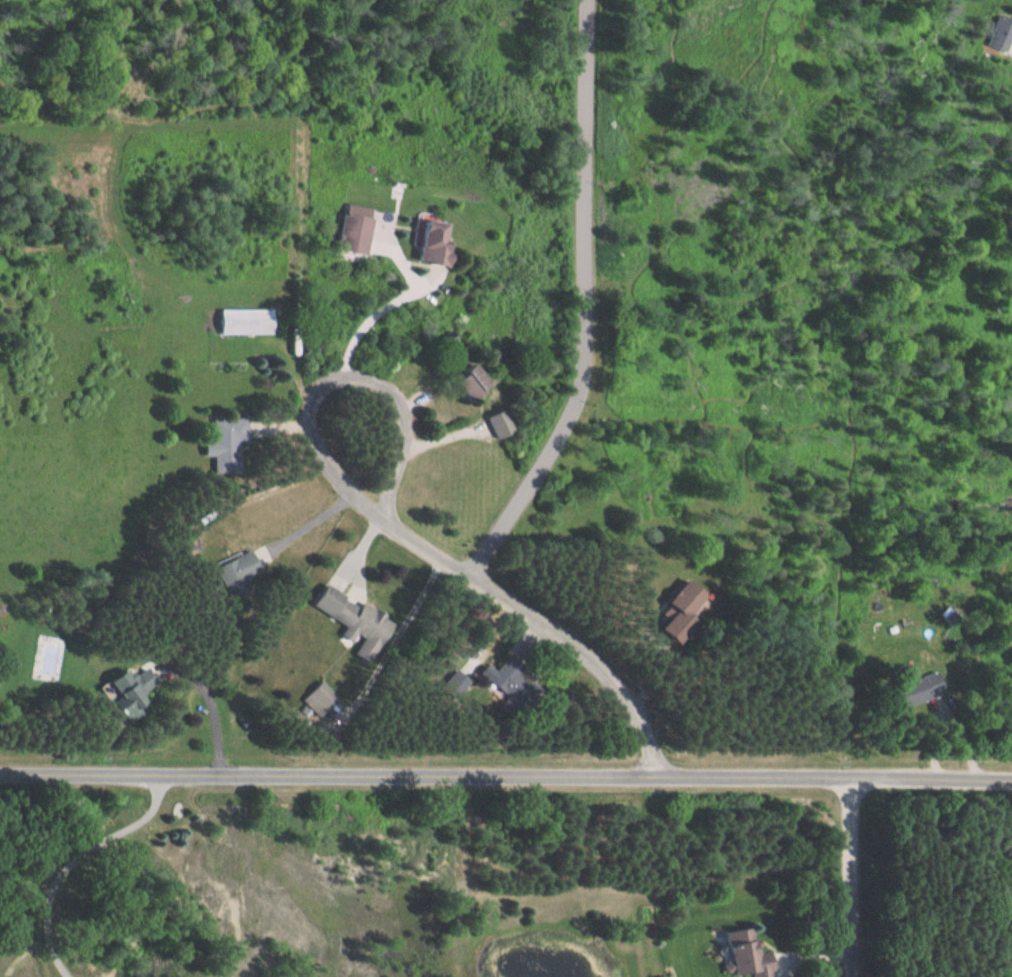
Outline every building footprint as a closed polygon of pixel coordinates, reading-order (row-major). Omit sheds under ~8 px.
[(998,54),(1010,22),(990,15),(979,47),(998,54)] [(360,256),(367,209),(338,204),(331,252),(360,256)] [(437,222),(411,222),(411,265),(444,265),(444,243),(437,243),(437,222)] [(213,310),(213,335),(271,335),(271,310),(213,310)] [(458,399),(480,386),(467,363),(445,377),(458,399)] [(491,439),(507,431),(498,410),(481,418),(491,439)] [(243,419),(209,420),(210,474),(244,473),(243,419)] [(256,574),(244,551),(210,568),(222,591),(256,574)] [(371,646),(387,622),(357,601),(353,606),(320,583),(307,603),(342,627),(337,635),(348,642),(353,634),(371,646)] [(670,646),(687,621),(667,607),(650,633),(670,646)] [(513,699),(526,708),(537,690),(496,664),(484,684),(504,696),(496,709),(504,714),(513,699)] [(137,701),(132,693),(144,686),(135,672),(105,692),(110,700),(102,705),(110,718),(137,701)] [(465,683),(451,672),(437,689),(452,700),(465,683)] [(930,673),(885,683),(891,707),(935,697),(930,673)] [(299,699),(315,715),(333,698),(317,682),(299,699)] [(749,955),(746,930),(719,933),(724,976),(748,973),(748,976),(766,976),(763,953),(749,955)]
